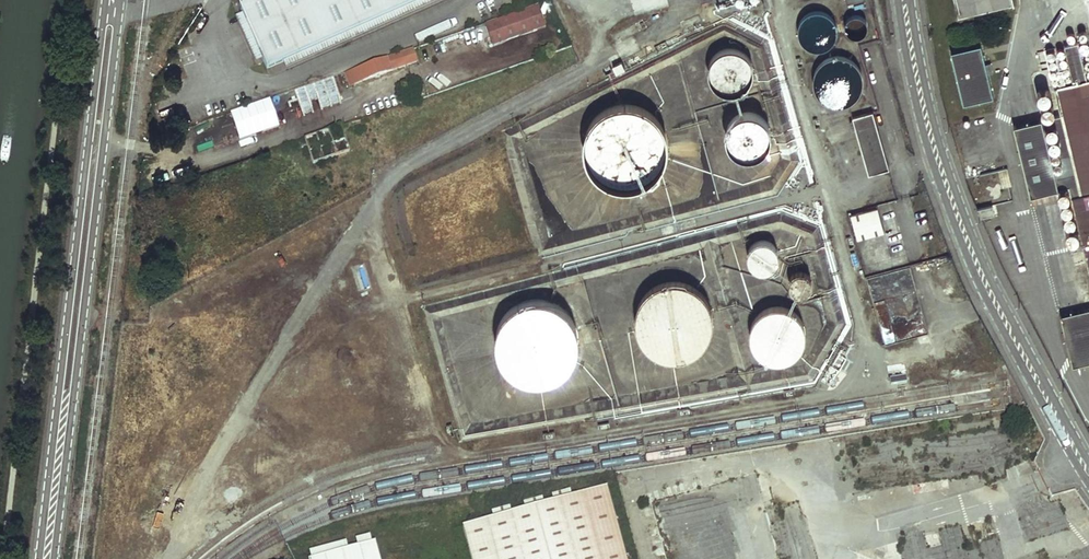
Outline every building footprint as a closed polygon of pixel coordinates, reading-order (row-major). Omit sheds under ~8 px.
[(247,3),(238,8),(242,16),(262,61),(266,70),(281,63),(424,0),(254,0),(247,3)] [(281,63),(284,71),(445,0),(424,0),(281,63)] [(1011,0),(955,0),(958,14),(1011,1),(1011,0)] [(537,5),(485,23),(492,47),(545,28),(537,5)] [(819,8),(816,8),(814,8),(812,9),(809,10),(807,11),(805,12),(803,14),(801,16),(800,18),(799,20),(798,23),(798,25),(797,28),(798,30),(798,33),(799,35),(800,37),(801,40),(803,42),(805,43),(807,45),(809,46),(811,47),(814,48),(816,48),(819,48),(821,48),(824,47),(826,46),(828,45),(830,43),(832,42),(834,40),(835,38),(836,35),(837,33),(838,30),(838,28),(838,26),(837,23),(836,21),(835,18),(834,16),(832,14),(831,12),(828,11),(826,10),(824,9),(821,8),(819,8)] [(860,13),(857,13),(854,13),(852,14),(850,16),(848,18),(846,20),(846,23),(846,26),(847,29),(848,31),(850,33),(853,34),(856,35),(858,35),(861,34),(864,33),(866,31),(867,29),(868,26),(868,23),(868,21),(867,18),(865,16),(863,14),(860,13)] [(253,65),(262,61),(242,16),(233,19),(253,65)] [(985,59),(980,40),(950,48),(963,100),(993,92),(988,69),(985,59)] [(712,57),(710,60),(709,63),(708,65),(708,69),(708,71),(708,74),(709,76),(709,79),(710,81),(712,84),(714,86),(716,88),(719,90),(721,91),(723,91),(725,92),(727,92),(731,93),(735,92),(738,91),(740,90),(742,89),(745,87),(747,85),(749,82),(751,80),(752,76),(753,72),(753,69),(753,66),(752,63),(751,61),(750,59),(748,56),(746,54),(743,51),(740,50),(737,48),(733,47),(729,47),(726,48),(723,49),(720,50),(718,51),(716,52),(714,54),(712,57)] [(415,62),(412,50),(343,74),(347,86),(415,62)] [(838,57),(834,57),(831,57),(828,58),(826,59),(823,60),(820,62),(818,64),(816,66),(814,69),(813,72),(812,75),(812,78),(811,81),(812,84),(812,87),(813,90),(814,93),(816,95),(818,97),(820,100),(823,101),(825,103),(828,104),(831,105),(834,105),(837,105),(840,105),(843,104),(846,103),(849,102),(851,100),(853,98),(855,96),(857,93),(858,90),(859,87),(860,84),(860,81),(860,78),(860,75),(859,72),(857,69),(856,67),(854,64),(852,62),(849,60),(846,59),(843,58),(841,57),(838,57)] [(1046,87),(1056,128),(1017,137),(1030,192),(1069,183),(1088,271),(1088,78),(1046,87)] [(628,103),(622,103),(617,103),(612,105),(607,107),(603,109),(598,112),(595,116),(591,120),(588,124),(586,129),(584,134),(583,139),(583,144),(583,149),(584,154),(586,159),(588,164),(591,169),(594,173),(598,176),(602,179),(607,182),(611,184),(617,185),(622,186),(627,186),(632,185),(637,184),(642,182),(647,180),(651,177),(655,173),(658,169),(661,165),(663,160),(665,155),(666,150),(666,145),(666,140),(665,134),(664,129),(661,125),(659,120),(655,116),(651,112),(647,109),(643,107),(638,105),(633,104),(628,103)] [(741,112),(739,113),(737,114),(735,115),(733,117),(731,118),(729,120),(728,122),(727,125),(726,128),(725,131),(725,134),(725,136),(726,140),(727,143),(728,145),(730,147),(732,150),(734,151),(736,153),(738,154),(739,155),(741,155),(743,156),(745,156),(748,156),(750,156),(752,156),(755,155),(756,155),(759,153),(761,152),(762,151),(765,149),(767,145),(769,143),(770,139),(770,137),(770,134),(770,130),(770,127),(768,123),(766,121),(764,118),(762,116),(760,114),(758,113),(755,112),(752,111),(750,111),(747,111),(744,111),(741,112)] [(887,168),(870,111),(850,117),(866,174),(887,168)] [(1004,167),(997,169),(1001,183),(1010,181),(1006,166),(1004,167)] [(988,182),(986,182),(983,182),(982,183),(980,184),(979,185),(978,187),(978,189),(978,191),(978,193),(979,195),(981,196),(983,197),(984,198),(986,198),(988,197),(990,196),(991,195),(993,193),(993,191),(993,189),(993,187),(992,185),(991,184),(989,183),(988,182)] [(1061,188),(1060,188),(1058,188),(1057,189),(1056,189),(1055,190),(1055,192),(1054,193),(1054,194),(1055,195),(1055,197),(1056,198),(1058,198),(1059,199),(1060,199),(1062,198),(1063,198),(1064,197),(1064,196),(1065,194),(1065,193),(1065,192),(1064,191),(1063,189),(1062,189),(1061,188)] [(1064,201),(1063,201),(1062,201),(1060,202),(1059,202),(1058,204),(1058,205),(1058,206),(1058,207),(1058,209),(1059,210),(1060,211),(1061,212),(1062,212),(1064,212),(1065,212),(1066,211),(1067,210),(1068,209),(1068,208),(1068,206),(1068,205),(1068,204),(1067,203),(1066,202),(1064,201)] [(881,232),(875,209),(849,216),(855,240),(881,232)] [(1067,214),(1066,214),(1065,214),(1063,215),(1062,216),(1061,217),(1061,218),(1060,219),(1061,221),(1061,222),(1062,223),(1063,224),(1064,225),(1065,225),(1067,225),(1068,225),(1069,224),(1070,223),(1071,222),(1071,221),(1071,219),(1071,218),(1070,217),(1070,216),(1068,215),(1067,214)] [(1076,236),(1074,236),(1073,236),(1071,237),(1070,238),(1069,239),(1069,240),(1069,241),(1069,243),(1069,244),(1070,245),(1071,246),(1072,247),(1073,247),(1075,247),(1076,247),(1077,246),(1078,245),(1079,244),(1079,243),(1079,241),(1079,240),(1079,239),(1078,238),(1077,237),(1076,236)] [(765,241),(763,241),(761,241),(758,242),(756,243),(755,244),(752,247),(751,248),(749,252),(749,255),(749,257),(750,261),(751,263),(752,264),(754,267),(757,269),(759,270),(763,271),(765,271),(767,270),(770,269),(772,268),(775,266),(777,263),(779,259),(779,256),(779,254),(778,250),(777,248),(775,245),(774,244),(772,243),(769,241),(765,241)] [(1080,253),(1079,253),(1077,253),(1076,253),(1075,254),(1074,255),(1074,256),(1074,257),(1074,259),(1074,260),(1075,261),(1075,262),(1077,262),(1078,263),(1079,263),(1080,262),(1081,262),(1082,261),(1083,260),(1083,259),(1083,258),(1083,256),(1083,255),(1082,254),(1081,253),(1080,253)] [(804,272),(801,271),(798,272),(795,273),(792,274),(791,277),(789,279),(789,282),(789,285),(790,288),(791,290),(794,293),(796,294),(799,295),(802,295),(805,294),(807,293),(810,291),(811,288),(812,285),(812,282),(812,279),(811,277),(809,274),(806,273),(804,272)] [(677,280),(672,280),(667,281),(662,282),(657,284),(653,286),(649,289),(645,292),(642,296),(639,300),(637,305),(636,309),(635,314),(634,319),(635,324),(635,329),(637,334),(639,338),(642,343),(645,346),(648,350),(652,353),(657,355),(661,357),(666,358),(671,359),(676,359),(681,358),(686,357),(690,355),(695,353),(699,350),(702,347),(706,343),(711,334),(712,330),(713,325),(713,320),(713,315),(712,310),(711,305),(709,301),(706,296),(703,293),(699,289),(695,286),(691,284),(687,282),(682,281),(677,280)] [(512,373),(516,376),(518,377),(522,379),(525,380),(532,382),(537,382),(541,382),(545,381),(548,380),(552,379),(555,378),(561,375),(563,373),(568,369),(570,366),(574,361),(575,358),(577,353),(578,349),(578,346),(579,343),(579,338),(578,334),(578,331),(577,328),(575,323),(574,321),(570,315),(568,313),(565,310),(562,307),(559,305),(556,303),(553,302),(550,301),(544,299),(537,299),(533,299),(529,300),(525,301),(521,302),(519,304),(516,305),(513,307),(508,311),(506,314),(503,317),(501,320),(500,323),(498,329),(497,332),(496,335),(496,339),(496,346),(497,349),(498,352),(499,356),(501,360),(503,363),(505,367),(509,371),(512,373)] [(1083,305),(1058,311),(1070,361),(1088,357),(1088,331),(1083,305)] [(781,306),(777,306),(774,307),(770,307),(767,309),(764,310),(761,312),(758,315),(756,317),(754,320),(753,324),(752,327),(751,330),(751,334),(751,337),(751,341),(752,344),(754,348),(756,351),(758,353),(761,356),(763,358),(766,360),(770,361),(773,362),(777,362),(780,362),(784,362),(787,361),(790,360),(793,358),(796,356),(799,354),(801,351),(803,348),(805,345),(806,342),(807,338),(807,334),(807,331),(806,327),(805,324),(803,321),(802,318),(799,315),(797,313),(794,311),(791,309),(788,308),(784,307),(781,306)] [(642,471),(667,558),(715,558),(702,512),(702,513),(696,490),(680,494),(677,484),(659,489),(653,468),(642,471)] [(470,558),(624,558),(607,490),(573,498),(554,502),(544,505),(526,509),(512,512),(493,516),(462,524),(470,558)] [(553,496),(554,502),(573,498),(571,492),(553,496)] [(525,503),(526,509),(544,505),(542,499),(525,503)] [(492,511),(493,516),(512,512),(510,506),(492,511)] [(357,543),(359,550),(373,547),(371,540),(357,543)] [(313,558),(320,558),(349,552),(347,546),(315,553),(312,555),(313,558)] [(376,546),(373,547),(359,550),(349,552),(320,558),(380,558),(376,546)]
